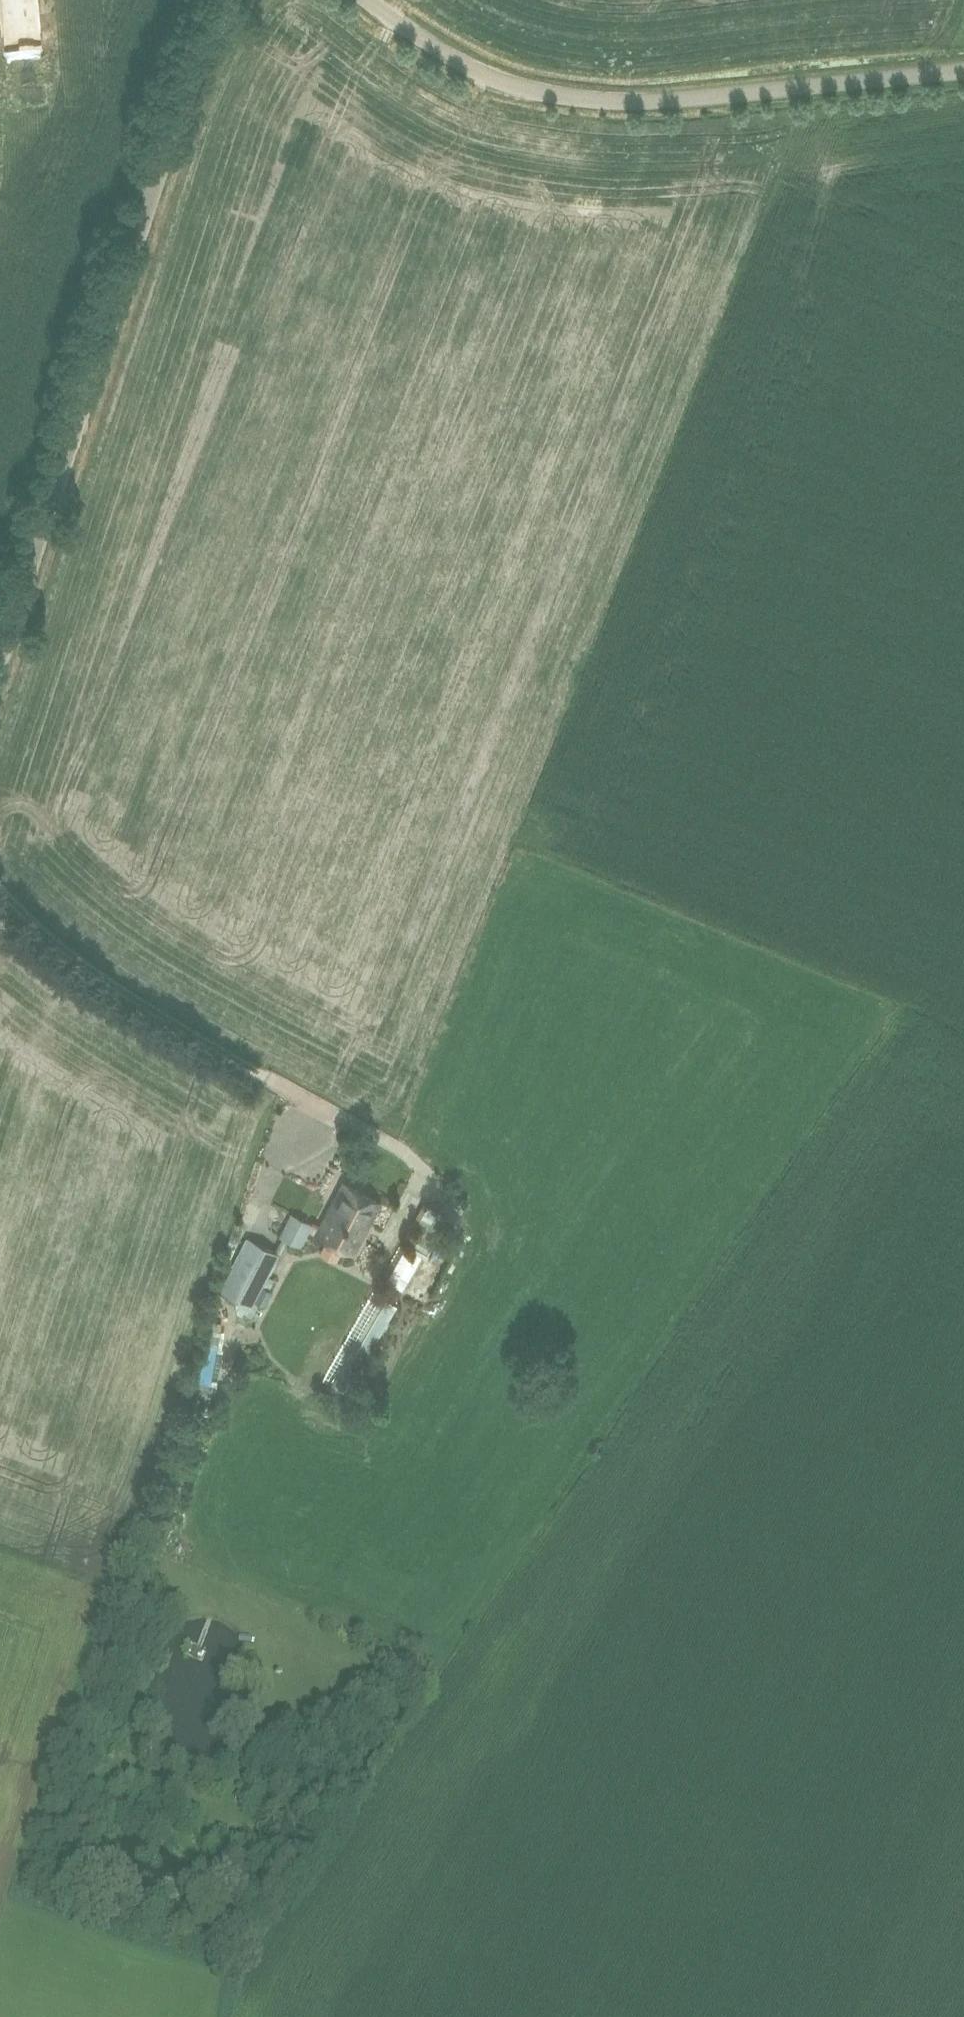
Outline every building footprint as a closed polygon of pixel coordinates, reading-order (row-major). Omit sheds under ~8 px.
[(320,1232),(355,1251),(381,1202),(346,1183),(320,1232)] [(291,1214),(281,1234),(298,1243),(308,1223),(291,1214)] [(247,1236),(220,1290),(254,1307),(281,1253),(247,1236)] [(391,1272),(408,1281),(425,1250),(408,1241),(391,1272)] [(220,1338),(202,1336),(199,1375),(217,1377),(220,1338)]
